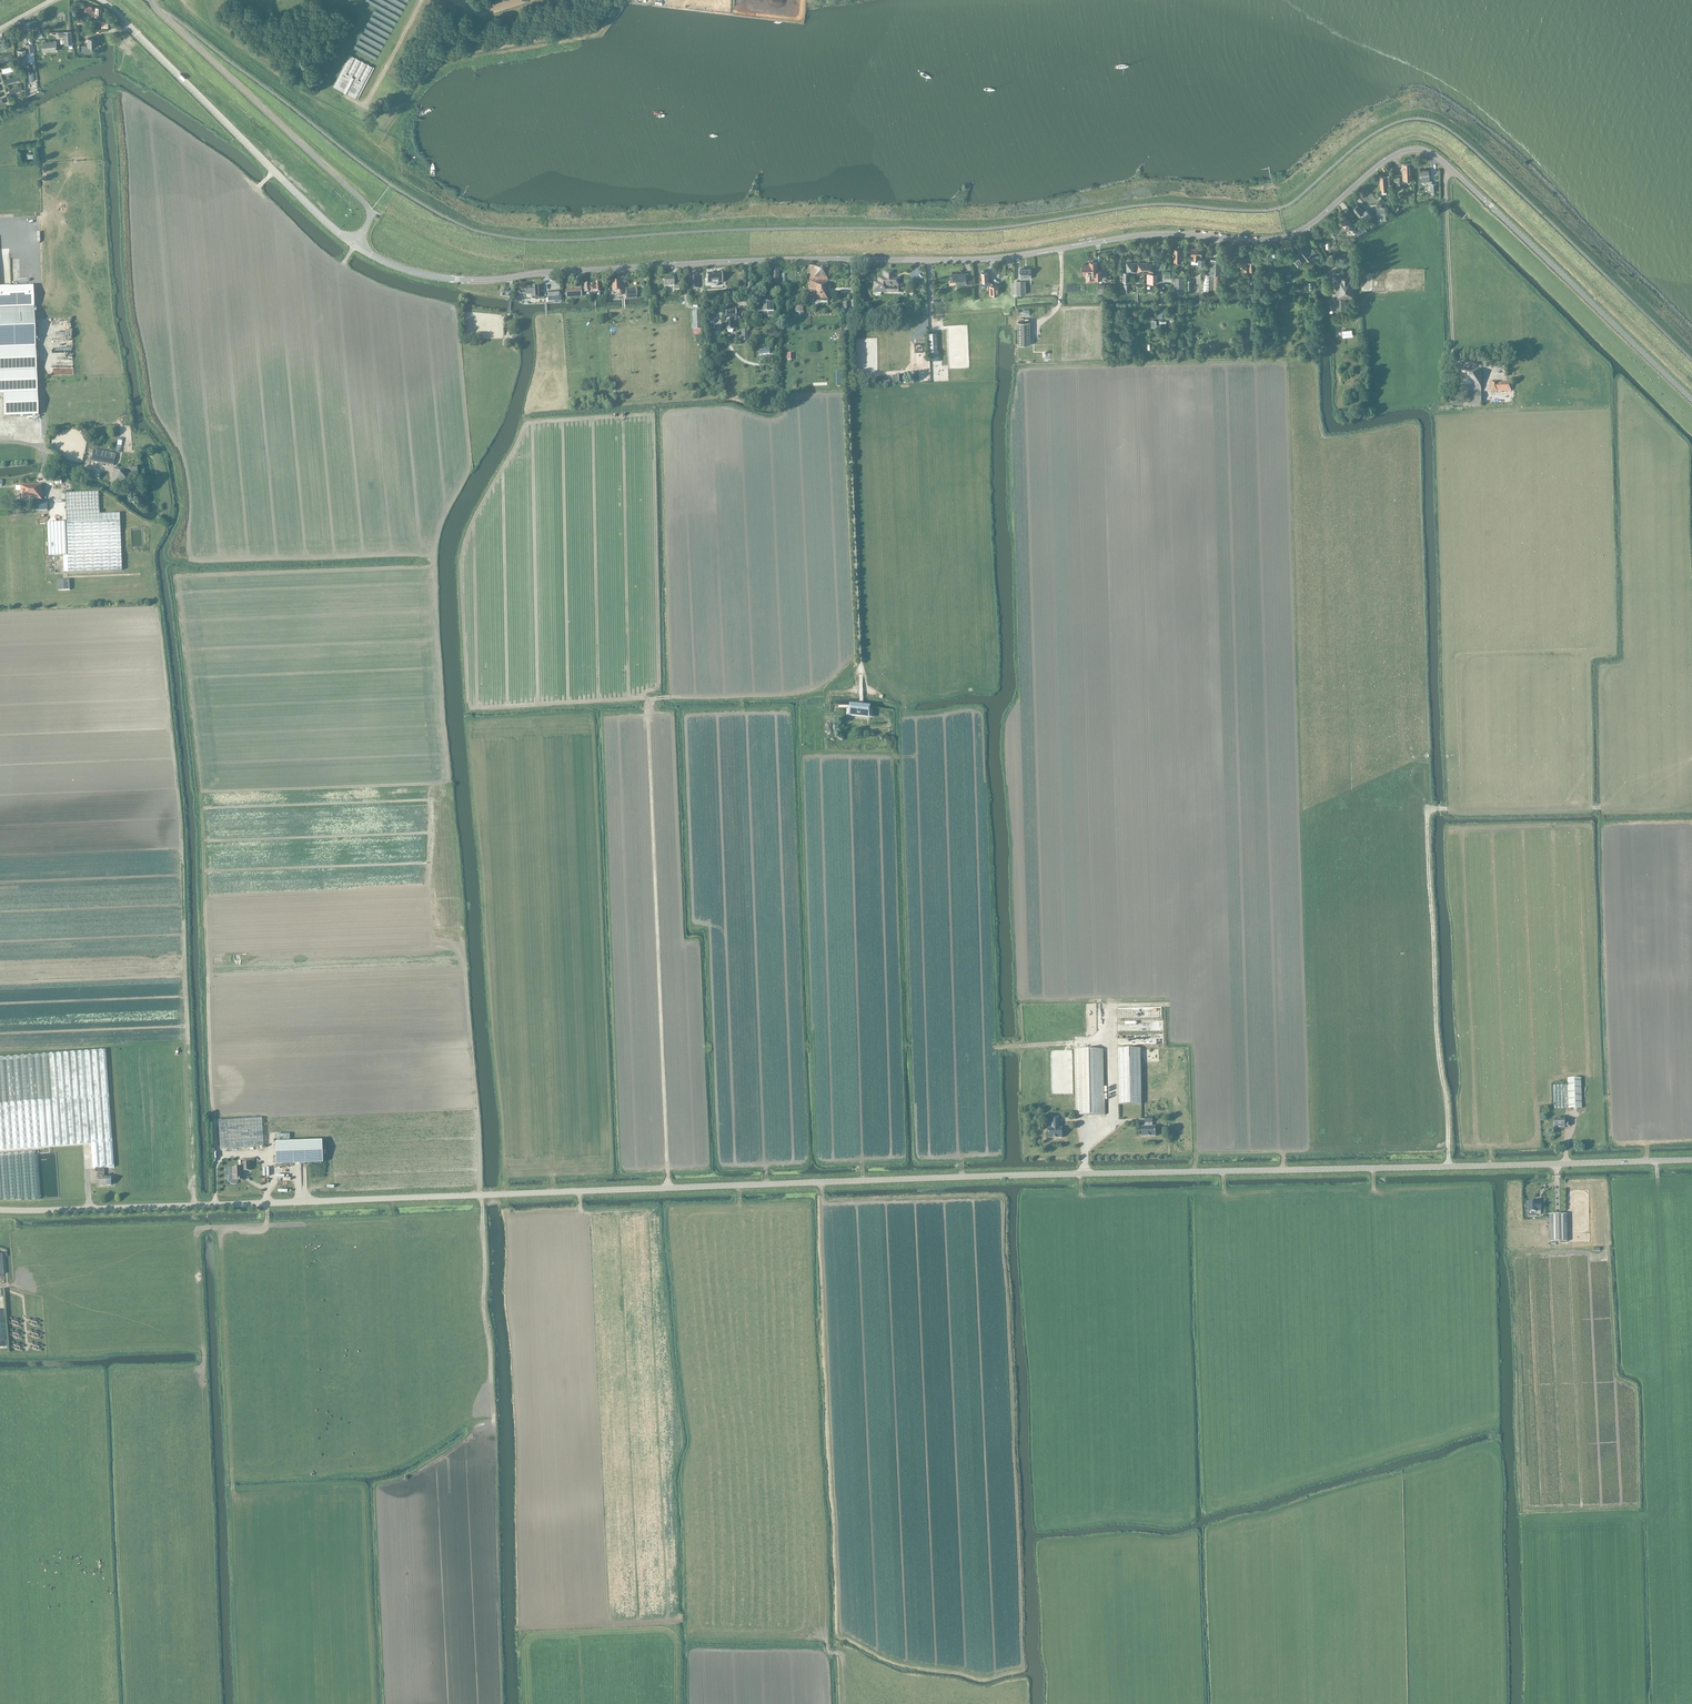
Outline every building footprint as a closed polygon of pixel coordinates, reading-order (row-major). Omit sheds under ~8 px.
[(94,8),(92,8),(93,5),(85,4),(85,11),(91,11),(90,17),(94,18),(94,15),(102,15),(103,7),(94,7),(94,8)] [(72,31),(68,31),(59,32),(60,37),(64,36),(65,44),(73,44),(72,31)] [(91,46),(97,46),(96,38),(87,38),(87,42),(85,42),(86,44),(81,44),(81,51),(85,51),(85,53),(90,53),(90,47),(91,46)] [(56,48),(57,48),(56,47),(56,42),(42,42),(43,51),(56,51),(56,48)] [(18,60),(19,60),(20,66),(28,65),(27,53),(33,52),(32,43),(25,44),(26,49),(17,50),(18,60)] [(333,87),(357,99),(374,68),(350,55),(333,87)] [(1403,180),(1412,180),(1411,163),(1402,163),(1403,180)] [(1429,176),(1429,170),(1419,170),(1420,181),(1429,181),(1429,176)] [(1390,183),(1389,176),(1380,177),(1381,192),(1387,191),(1386,184),(1390,183)] [(1371,214),(1367,209),(1364,211),(1361,208),(1360,208),(1357,204),(1355,206),(1354,206),(1353,207),(1353,208),(1352,209),(1358,216),(1362,213),(1364,216),(1366,215),(1368,217),(1371,214)] [(1386,216),(1385,207),(1377,208),(1377,217),(1386,216)] [(1352,228),(1356,232),(1358,236),(1363,232),(1361,229),(1353,219),(1350,221),(1345,215),(1342,217),(1341,217),(1340,217),(1340,218),(1339,219),(1346,227),(1348,225),(1351,229),(1352,228)] [(1351,229),(1348,225),(1346,227),(1348,231),(1349,230),(1353,234),(1356,232),(1352,228),(1351,229)] [(1184,264),(1184,249),(1174,249),(1174,264),(1184,264)] [(1198,259),(1198,264),(1205,264),(1205,259),(1201,259),(1202,249),(1191,249),(1191,258),(1194,258),(1193,261),(1198,261),(1198,259)] [(1244,272),(1254,271),(1254,258),(1236,259),(1236,264),(1244,264),(1244,272)] [(1219,291),(1220,275),(1221,275),(1221,260),(1211,259),(1210,274),(1205,274),(1204,291),(1219,291)] [(1129,272),(1137,272),(1137,262),(1127,263),(1127,264),(1126,264),(1126,266),(1127,267),(1127,272),(1123,272),(1123,281),(1129,281),(1129,272)] [(1138,274),(1146,274),(1146,283),(1157,283),(1157,274),(1154,274),(1154,263),(1149,263),(1137,262),(1137,272),(1137,275),(1138,275),(1138,274)] [(810,266),(810,281),(827,280),(827,266),(810,266)] [(1020,279),(1031,279),(1031,269),(1020,269),(1020,279)] [(1277,276),(1281,276),(1282,279),(1291,278),(1291,269),(1266,270),(1267,281),(1277,281),(1277,276)] [(982,272),(981,272),(982,281),(981,281),(981,285),(990,285),(990,286),(993,286),(993,284),(991,282),(989,282),(989,281),(989,276),(988,276),(988,271),(985,272),(984,271),(983,271),(982,272)] [(899,279),(892,279),(892,272),(884,272),(884,279),(879,279),(879,283),(874,283),(874,292),(876,292),(876,294),(877,295),(880,295),(881,294),(881,292),(887,292),(887,286),(899,287),(899,279)] [(715,286),(717,286),(718,284),(718,282),(722,282),(721,273),(708,274),(708,273),(707,273),(707,274),(708,283),(712,283),(712,284),(713,286),(715,286)] [(953,274),(953,275),(950,276),(950,282),(956,282),(956,283),(967,283),(967,286),(972,286),(972,284),(972,278),(965,278),(965,274),(959,275),(959,273),(953,274)] [(698,288),(698,277),(690,278),(690,288),(698,288)] [(1174,277),(1174,293),(1184,294),(1184,277),(1174,277)] [(1352,277),(1337,278),(1337,282),(1336,283),(1337,299),(1337,311),(1346,310),(1345,298),(1354,298),(1354,283),(1353,283),(1352,277)] [(674,290),(679,290),(679,281),(674,282),(674,278),(664,279),(664,287),(674,286),(674,290)] [(828,301),(827,280),(810,281),(810,289),(811,289),(811,296),(809,296),(809,302),(811,301),(813,301),(813,300),(815,300),(815,301),(828,301)] [(1026,294),(1025,280),(1017,281),(1017,294),(1026,294)] [(622,294),(621,291),(620,291),(620,282),(616,282),(614,282),(613,282),(612,282),(613,292),(618,291),(618,295),(622,294)] [(591,293),(600,292),(599,283),(598,283),(596,283),(595,283),(590,284),(590,285),(584,285),(585,292),(591,292),(591,293)] [(1108,288),(1108,284),(1104,284),(1098,284),(1098,294),(1104,293),(1104,292),(1107,292),(1107,288),(1108,288)] [(990,286),(989,286),(990,295),(999,295),(998,285),(993,286),(990,286)] [(34,307),(33,286),(0,288),(0,309),(34,307)] [(536,298),(539,298),(538,287),(525,288),(525,292),(520,292),(520,297),(525,297),(525,294),(532,294),(532,300),(533,300),(536,300),(536,299),(536,298)] [(636,288),(626,289),(627,299),(637,298),(636,288)] [(559,296),(559,291),(548,291),(548,297),(558,297),(558,302),(562,302),(562,299),(561,298),(561,296),(559,296)] [(763,312),(768,312),(768,316),(774,316),(774,303),(769,303),(763,303),(763,304),(758,304),(759,312),(763,311),(763,312)] [(0,309),(0,395),(3,394),(4,417),(38,415),(36,357),(39,357),(38,348),(35,348),(35,346),(38,346),(38,341),(35,341),(34,307),(0,309)] [(693,329),(702,329),(701,311),(692,312),(693,329)] [(1005,326),(1016,326),(1016,317),(1005,317),(1005,326)] [(734,330),(734,320),(726,320),(726,330),(734,330)] [(1154,326),(1156,326),(1156,330),(1172,330),(1172,320),(1154,320),(1154,326)] [(1030,322),(1018,322),(1018,344),(1030,344),(1030,322)] [(936,333),(929,333),(930,362),(938,362),(936,333)] [(72,340),(61,340),(61,348),(72,348),(72,340)] [(1180,341),(1180,349),(1189,348),(1189,340),(1180,341)] [(1481,383),(1481,369),(1459,369),(1460,392),(1481,392),(1481,383)] [(1491,392),(1511,391),(1511,382),(1498,382),(1497,381),(1491,382),(1491,389),(1491,392)] [(1480,394),(1474,393),(1463,394),(1464,406),(1481,406),(1480,394)] [(116,454),(94,450),(91,461),(114,466),(116,454)] [(69,468),(69,473),(92,477),(93,472),(69,468)] [(34,511),(47,511),(47,501),(42,501),(42,497),(43,497),(42,484),(21,485),(21,502),(33,501),(34,511)] [(99,492),(72,493),(71,490),(65,491),(66,522),(47,523),(49,556),(63,556),(64,573),(123,570),(122,549),(121,538),(121,520),(121,514),(100,514),(99,492)] [(69,580),(58,580),(58,590),(69,590),(69,580)] [(869,708),(863,707),(860,707),(850,706),(842,705),(842,706),(842,708),(842,709),(848,709),(848,714),(848,718),(868,720),(869,708)] [(1161,1033),(1161,1010),(1120,1010),(1120,1019),(1116,1019),(1116,1035),(1121,1035),(1121,1033),(1161,1033)] [(1119,1104),(1141,1104),(1140,1049),(1118,1049),(1119,1104)] [(70,1145),(82,1144),(91,1144),(93,1169),(95,1168),(104,1168),(114,1167),(105,1050),(82,1051),(0,1058),(0,1150),(70,1145)] [(1103,1050),(1074,1050),(1076,1115),(1105,1115),(1104,1094),(1103,1050)] [(1581,1078),(1568,1078),(1568,1085),(1553,1085),(1554,1109),(1582,1108),(1581,1078)] [(1048,1138),(1062,1138),(1062,1128),(1058,1128),(1058,1124),(1059,1124),(1059,1117),(1051,1117),(1051,1124),(1053,1124),(1053,1128),(1048,1128),(1048,1138)] [(1152,1127),(1151,1123),(1152,1123),(1152,1117),(1144,1117),(1144,1123),(1145,1123),(1145,1127),(1142,1127),(1142,1136),(1155,1136),(1155,1126),(1152,1127)] [(1555,1128),(1565,1128),(1565,1126),(1570,1126),(1570,1120),(1564,1121),(1564,1117),(1554,1118),(1555,1128)] [(263,1146),(262,1118),(218,1120),(220,1146),(220,1149),(263,1146)] [(323,1163),(322,1140),(275,1142),(276,1165),(323,1163)] [(0,1154),(0,1201),(17,1199),(18,1201),(39,1200),(36,1152),(0,1154)] [(232,1185),(236,1185),(238,1182),(238,1180),(242,1180),(242,1171),(250,1170),(249,1163),(243,1163),(243,1167),(232,1167),(232,1175),(229,1175),(229,1182),(232,1185)] [(104,1168),(95,1168),(95,1169),(95,1172),(97,1172),(97,1179),(99,1179),(99,1186),(104,1186),(104,1185),(111,1185),(111,1177),(104,1177),(104,1168)] [(1537,1212),(1537,1215),(1541,1215),(1541,1203),(1537,1203),(1537,1202),(1536,1202),(1536,1203),(1533,1203),(1533,1202),(1527,1202),(1528,1212),(1537,1212)] [(1567,1242),(1566,1214),(1550,1214),(1550,1242),(1567,1242)]
